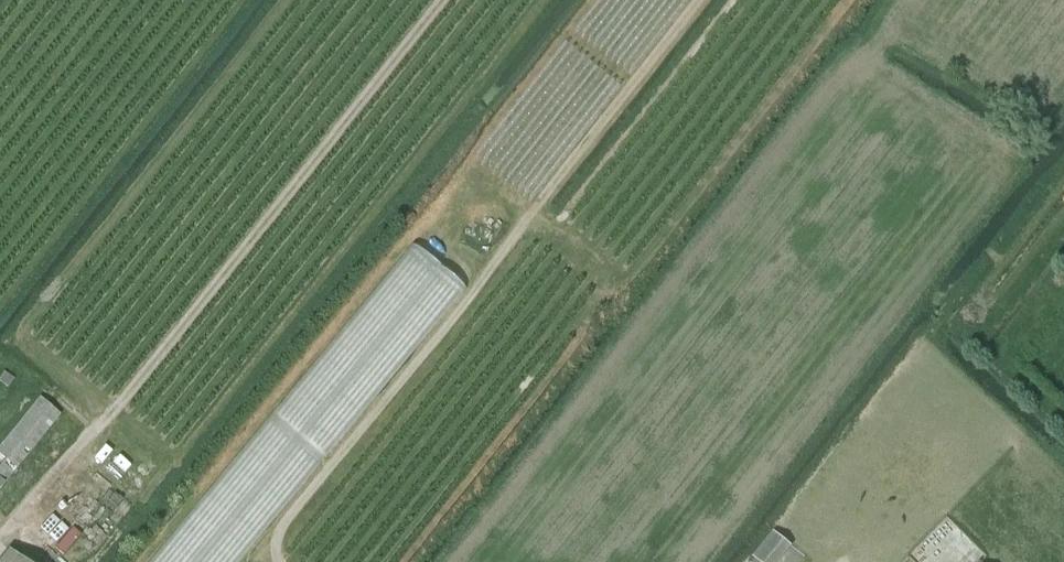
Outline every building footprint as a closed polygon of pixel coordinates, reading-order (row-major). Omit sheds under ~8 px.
[(150,561),(240,561),(465,290),(412,246),(150,561)] [(0,377),(0,385),(7,389),(13,380),(2,374),(0,377)] [(0,446),(0,490),(61,415),(40,397),(0,446)] [(752,558),(757,561),(782,561),(793,548),(773,532),(752,558)] [(9,552),(1,561),(22,561),(9,552)]
